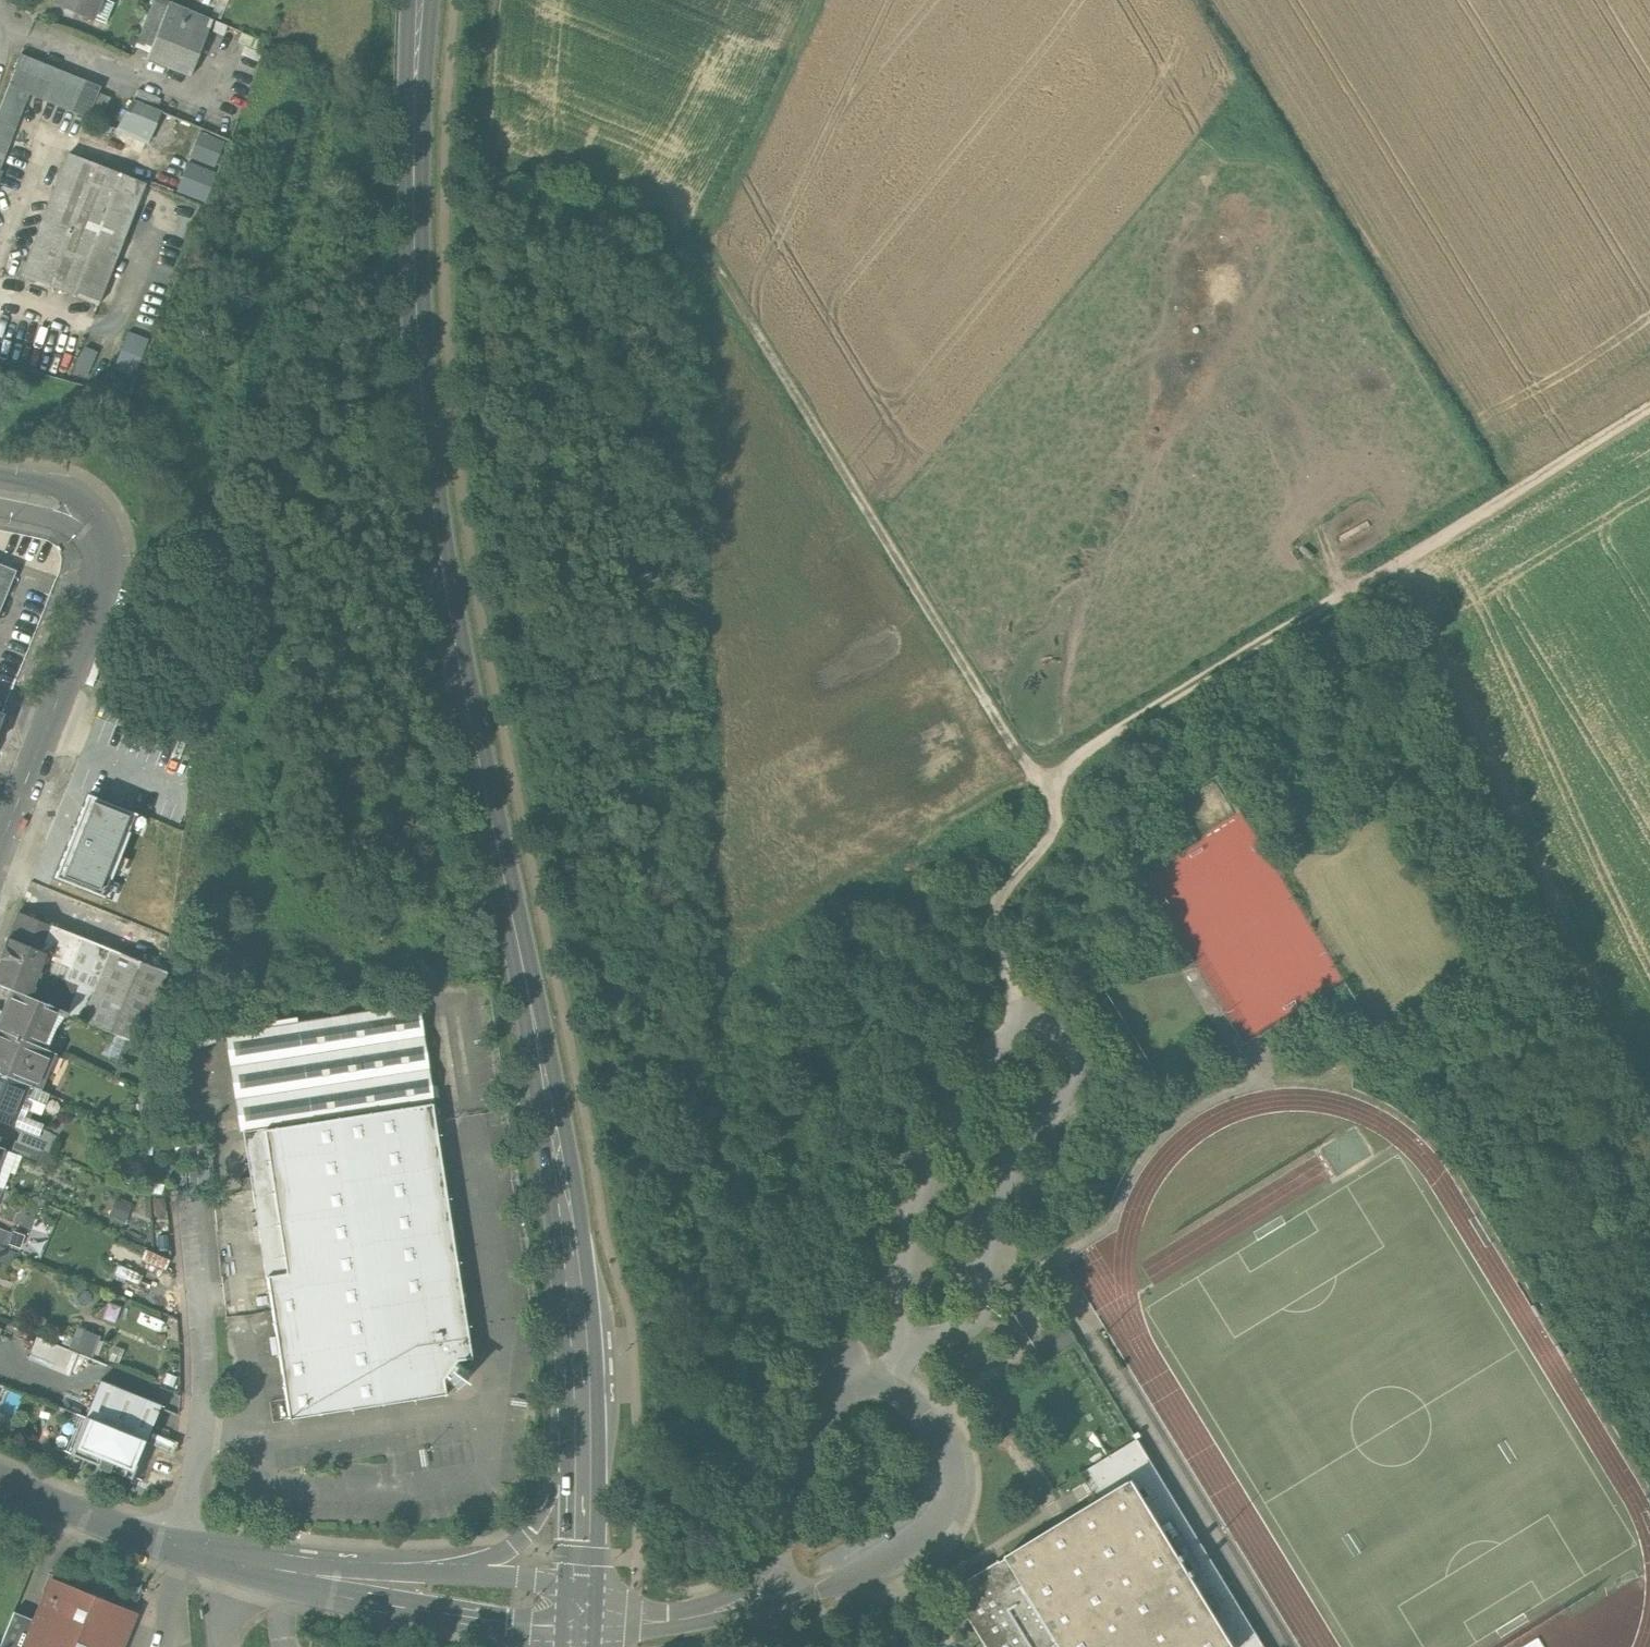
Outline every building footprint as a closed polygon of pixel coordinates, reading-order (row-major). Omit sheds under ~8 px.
[(54,4),(91,20),(92,19),(103,24),(112,3),(104,0),(56,0),(54,4)] [(163,0),(154,0),(136,48),(149,53),(145,62),(187,79),(211,20),(163,0)] [(0,109),(0,159),(26,95),(85,119),(97,86),(21,54),(0,109)] [(230,140),(127,98),(114,133),(217,173),(230,140)] [(143,185),(65,155),(21,274),(96,304),(143,185)] [(0,571),(0,597),(9,575),(0,571)] [(88,795),(55,878),(104,898),(137,814),(88,795)] [(167,973),(18,912),(8,938),(48,955),(46,959),(83,974),(76,990),(67,1013),(66,1015),(138,1044),(167,973)] [(8,938),(0,957),(0,985),(11,990),(62,1011),(67,1013),(76,990),(65,986),(67,981),(47,973),(45,976),(41,974),(46,959),(48,955),(8,938)] [(11,990),(0,1015),(0,1031),(47,1050),(62,1011),(11,990)] [(443,1376),(458,1362),(475,1359),(415,1004),(228,1034),(242,1131),(265,1128),(286,1272),(266,1275),(271,1310),(287,1422),(446,1397),(443,1376)] [(0,1031),(0,1074),(29,1086),(38,1090),(53,1052),(47,1050),(0,1031)] [(0,1074),(0,1121),(12,1126),(29,1086),(0,1074)] [(54,1141),(23,1129),(18,1142),(42,1152),(49,1154),(54,1141)] [(42,1152),(18,1142),(15,1141),(10,1153),(37,1164),(42,1152)] [(0,1229),(0,1245),(6,1248),(12,1234),(0,1229)] [(0,1245),(0,1261),(9,1265),(15,1252),(6,1248),(0,1245)] [(118,1273),(140,1281),(150,1254),(128,1246),(118,1273)] [(40,1336),(33,1359),(75,1372),(82,1349),(40,1336)] [(161,1405),(100,1381),(85,1417),(86,1417),(146,1441),(161,1405)] [(86,1417),(70,1454),(97,1465),(97,1467),(108,1472),(109,1470),(131,1479),(146,1441),(86,1417)] [(1085,1511),(1134,1481),(1236,1646),(1260,1646),(1136,1445),(1084,1477),(1088,1483),(1073,1492),(1085,1511)] [(1134,1481),(1085,1511),(953,1591),(987,1646),(1236,1646),(1134,1481)] [(32,1624),(13,1616),(0,1646),(122,1646),(136,1613),(51,1579),(32,1624)]
